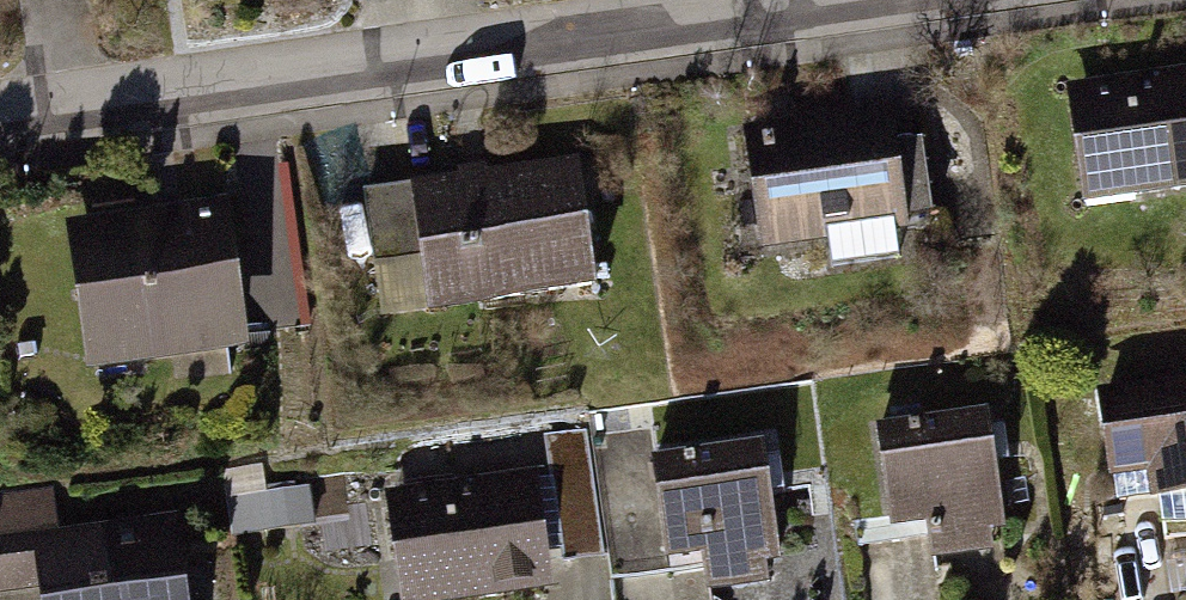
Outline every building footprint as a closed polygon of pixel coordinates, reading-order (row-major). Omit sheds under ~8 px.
[(1056,77),(1069,211),(1185,199),(1185,64),(1056,77)] [(889,108),(732,126),(745,247),(903,229),(889,108)] [(571,170),(411,193),(429,313),(589,290),(571,170)] [(216,200),(58,221),(77,362),(235,341),(216,200)] [(1095,381),(1109,503),(1151,498),(1155,536),(1185,533),(1185,370),(1095,381)] [(976,390),(863,403),(880,558),(994,545),(976,390)] [(642,441),(658,560),(697,555),(703,599),(767,599),(791,597),(768,424),(642,441)] [(378,475),(394,599),(475,599),(545,591),(527,456),(378,475)] [(0,486),(0,599),(175,599),(164,517),(64,530),(57,478),(0,486)] [(303,492),(224,501),(229,539),(308,530),(303,492)]
